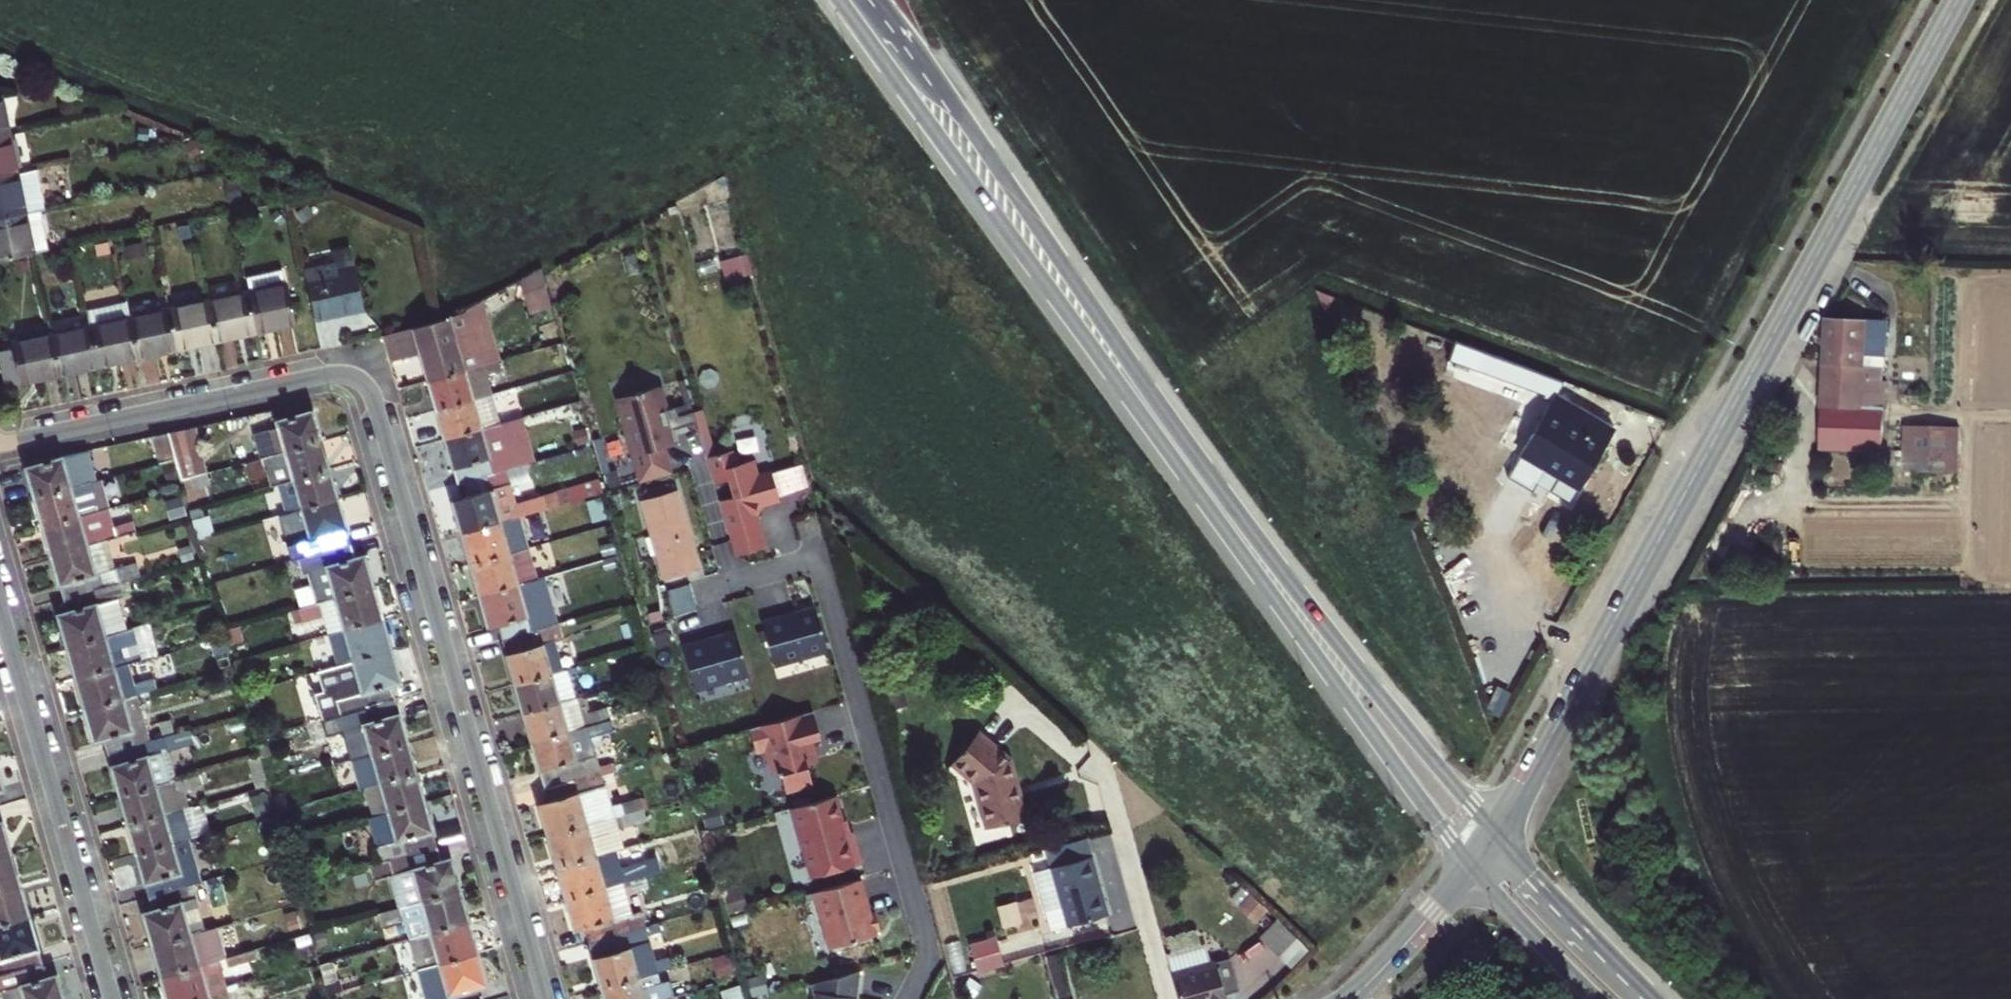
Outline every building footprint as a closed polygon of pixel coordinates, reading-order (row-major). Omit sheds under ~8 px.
[(9,137),(1,99),(0,99),(0,139),(9,137)] [(17,174),(9,137),(0,139),(0,177),(17,174)] [(0,177),(0,220),(41,212),(45,211),(36,170),(17,174),(0,177)] [(32,255),(50,252),(41,212),(0,220),(0,261),(32,255)] [(334,258),(302,264),(314,318),(362,308),(349,247),(332,250),(334,258)] [(741,255),(721,261),(726,280),(746,274),(741,255)] [(280,266),(241,274),(244,288),(253,330),(293,322),(280,266)] [(516,278),(530,315),(554,306),(540,270),(516,278)] [(253,330),(244,288),(206,296),(215,337),(253,330)] [(175,346),(215,337),(206,296),(166,304),(175,346)] [(136,354),(127,312),(124,298),(85,306),(88,321),(97,362),(136,354)] [(136,354),(175,346),(166,304),(127,312),(136,354)] [(487,306),(473,313),(486,355),(500,351),(487,306)] [(427,354),(434,381),(470,371),(503,362),(500,351),(486,355),(473,313),(456,322),(384,338),(392,364),(427,354)] [(97,362),(88,321),(47,329),(55,371),(97,362)] [(1876,390),(1879,329),(1819,326),(1813,457),(1878,460),(1881,390),(1876,390)] [(55,371),(47,329),(15,335),(23,377),(55,371)] [(1535,406),(1543,386),(1488,366),(1481,385),(1535,406)] [(470,371),(434,381),(442,410),(478,400),(470,371)] [(663,386),(622,397),(631,429),(628,430),(643,482),(673,474),(670,463),(665,447),(682,442),(678,428),(700,422),(698,411),(682,416),(679,407),(670,409),(663,386)] [(478,400),(442,410),(450,440),(486,429),(478,400)] [(304,401),(269,409),(282,452),(316,443),(304,401)] [(1615,441),(1561,410),(1529,465),(1583,496),(1615,441)] [(525,418),(486,429),(450,440),(461,482),(491,473),(522,464),(513,432),(527,428),(525,418)] [(198,424),(171,430),(178,457),(184,480),(211,472),(198,424)] [(537,460),(527,428),(513,432),(522,464),(537,460)] [(171,430),(155,434),(162,461),(178,457),(171,430)] [(1952,430),(1895,431),(1895,477),(1951,475),(1952,430)] [(316,443),(282,452),(291,481),(325,471),(316,443)] [(25,466),(34,499),(91,482),(84,458),(88,457),(86,448),(60,454),(60,456),(25,466)] [(758,507),(766,499),(769,502),(775,502),(783,499),(782,494),(775,473),(762,477),(757,460),(740,465),(739,464),(735,450),(711,458),(718,484),(735,479),(740,496),(723,501),(739,556),(765,548),(770,547),(758,507)] [(803,465),(775,473),(782,494),(809,486),(803,465)] [(1529,465),(1519,484),(1573,514),(1583,496),(1529,465)] [(325,471),(291,481),(299,509),(333,500),(325,471)] [(505,522),(491,473),(461,482),(467,501),(459,503),(467,532),(505,522)] [(34,499),(43,527),(78,517),(106,509),(104,502),(96,503),(91,482),(34,499)] [(684,558),(698,554),(680,490),(644,500),(667,579),(688,572),(684,558)] [(333,500),(299,509),(306,532),(314,530),(321,551),(346,544),(333,500)] [(43,527),(51,556),(86,546),(78,517),(43,527)] [(514,554),(505,522),(467,532),(476,564),(514,554)] [(346,544),(321,551),(334,598),(368,588),(359,554),(349,557),(346,544)] [(98,589),(86,546),(51,556),(63,599),(91,590),(98,589)] [(514,554),(476,564),(485,596),(522,585),(514,554)] [(684,558),(688,572),(698,570),(703,569),(698,554),(684,558)] [(536,635),(522,585),(485,596),(493,625),(504,623),(510,643),(536,635)] [(690,586),(668,591),(673,612),(695,607),(690,586)] [(368,588),(334,598),(342,629),(377,619),(368,588)] [(104,635),(91,590),(63,599),(71,624),(62,627),(68,646),(104,635)] [(779,665),(832,650),(820,606),(799,612),(800,615),(783,619),(768,624),(779,665)] [(377,619),(342,629),(351,660),(386,650),(377,619)] [(751,674),(739,631),(722,635),(718,637),(719,639),(687,648),(698,689),(751,674)] [(113,667),(104,635),(68,646),(77,677),(113,667)] [(510,643),(522,685),(557,675),(551,652),(542,655),(536,635),(510,643)] [(393,699),(388,683),(394,682),(386,650),(351,660),(336,664),(341,682),(333,684),(341,713),(356,709),(393,699)] [(77,677),(86,708),(121,698),(113,667),(77,677)] [(557,675),(522,685),(531,715),(565,705),(557,675)] [(134,743),(121,698),(86,708),(95,742),(104,739),(107,751),(134,743)] [(405,743),(393,699),(356,709),(369,753),(405,743)] [(573,735),(565,705),(531,715),(539,746),(573,735)] [(577,727),(582,726),(583,737),(612,734),(609,712),(576,715),(577,727)] [(817,712),(753,730),(759,753),(769,751),(775,774),(781,772),(782,777),(785,776),(789,793),(817,785),(811,766),(819,764),(815,749),(819,748),(818,745),(817,742),(825,740),(817,712)] [(580,759),(573,735),(539,746),(552,789),(578,781),(572,760),(580,759)] [(1025,768),(991,739),(961,773),(988,796),(1000,843),(1043,831),(1025,768)] [(119,794),(154,784),(145,754),(137,756),(134,743),(107,751),(119,794)] [(405,743),(369,753),(377,782),(413,772),(405,743)] [(3,755),(0,756),(0,807),(9,804),(5,787),(11,785),(3,755)] [(354,773),(350,759),(325,765),(328,780),(354,773)] [(413,772),(377,782),(385,810),(421,801),(413,772)] [(591,828),(578,781),(552,789),(557,808),(545,811),(553,839),(591,828)] [(119,794),(127,822),(162,813),(154,784),(119,794)] [(849,828),(841,797),(797,809),(815,878),(866,865),(857,833),(851,835),(849,828)] [(421,801),(385,810),(394,840),(401,838),(405,853),(434,845),(421,801)] [(9,804),(0,807),(0,857),(21,851),(9,804)] [(792,812),(779,814),(782,840),(795,839),(792,812)] [(127,822),(135,850),(170,841),(162,813),(127,822)] [(599,859),(591,828),(553,839),(562,869),(599,859)] [(1095,840),(1054,852),(1058,868),(1066,898),(1074,927),(1115,915),(1095,840)] [(135,850),(147,893),(182,884),(170,841),(135,850)] [(453,890),(445,860),(439,863),(434,845),(405,853),(369,863),(374,882),(392,877),(399,905),(419,899),(453,890)] [(21,851),(0,857),(0,891),(30,882),(21,851)] [(608,892),(599,859),(562,869),(571,903),(608,892)] [(1066,898),(1058,868),(1040,873),(1056,932),(1074,927),(1066,898)] [(3,923),(38,914),(30,882),(0,891),(0,913),(3,923)] [(864,882),(822,893),(838,950),(879,938),(878,935),(886,932),(881,915),(873,917),(864,882)] [(187,931),(180,904),(187,902),(182,884),(147,893),(151,911),(143,914),(151,941),(187,931)] [(419,899),(427,931),(462,921),(453,890),(419,899)] [(620,937),(608,892),(571,903),(579,930),(590,927),(594,944),(620,937)] [(1000,925),(1018,924),(1016,903),(998,905),(1000,925)] [(0,957),(0,975),(50,961),(38,914),(3,923),(10,954),(0,957)] [(1259,937),(1288,968),(1306,951),(1277,920),(1259,937)] [(427,931),(436,962),(471,952),(462,921),(427,931)] [(0,924),(0,957),(10,954),(3,923),(0,924)] [(214,924),(187,931),(151,941),(160,972),(196,962),(222,955),(214,924)] [(969,941),(975,972),(1002,967),(996,936),(969,941)] [(625,954),(620,937),(594,944),(607,988),(667,971),(659,944),(625,954)] [(1182,978),(1188,998),(1235,998),(1249,995),(1239,961),(1219,967),(1214,950),(1186,958),(1185,955),(1176,957),(1182,978)] [(471,952),(436,962),(445,993),(438,994),(440,998),(476,998),(472,985),(479,984),(471,952)] [(0,975),(0,990),(30,982),(54,975),(50,961),(0,975)] [(167,998),(183,998),(204,993),(196,962),(160,972),(167,998)] [(610,998),(679,998),(685,997),(680,981),(670,983),(667,971),(607,988),(610,998)] [(35,998),(73,998),(66,972),(54,975),(30,982),(35,998)] [(864,973),(813,987),(816,998),(859,998),(864,973)] [(723,990),(726,998),(744,998),(739,985),(723,990)]
